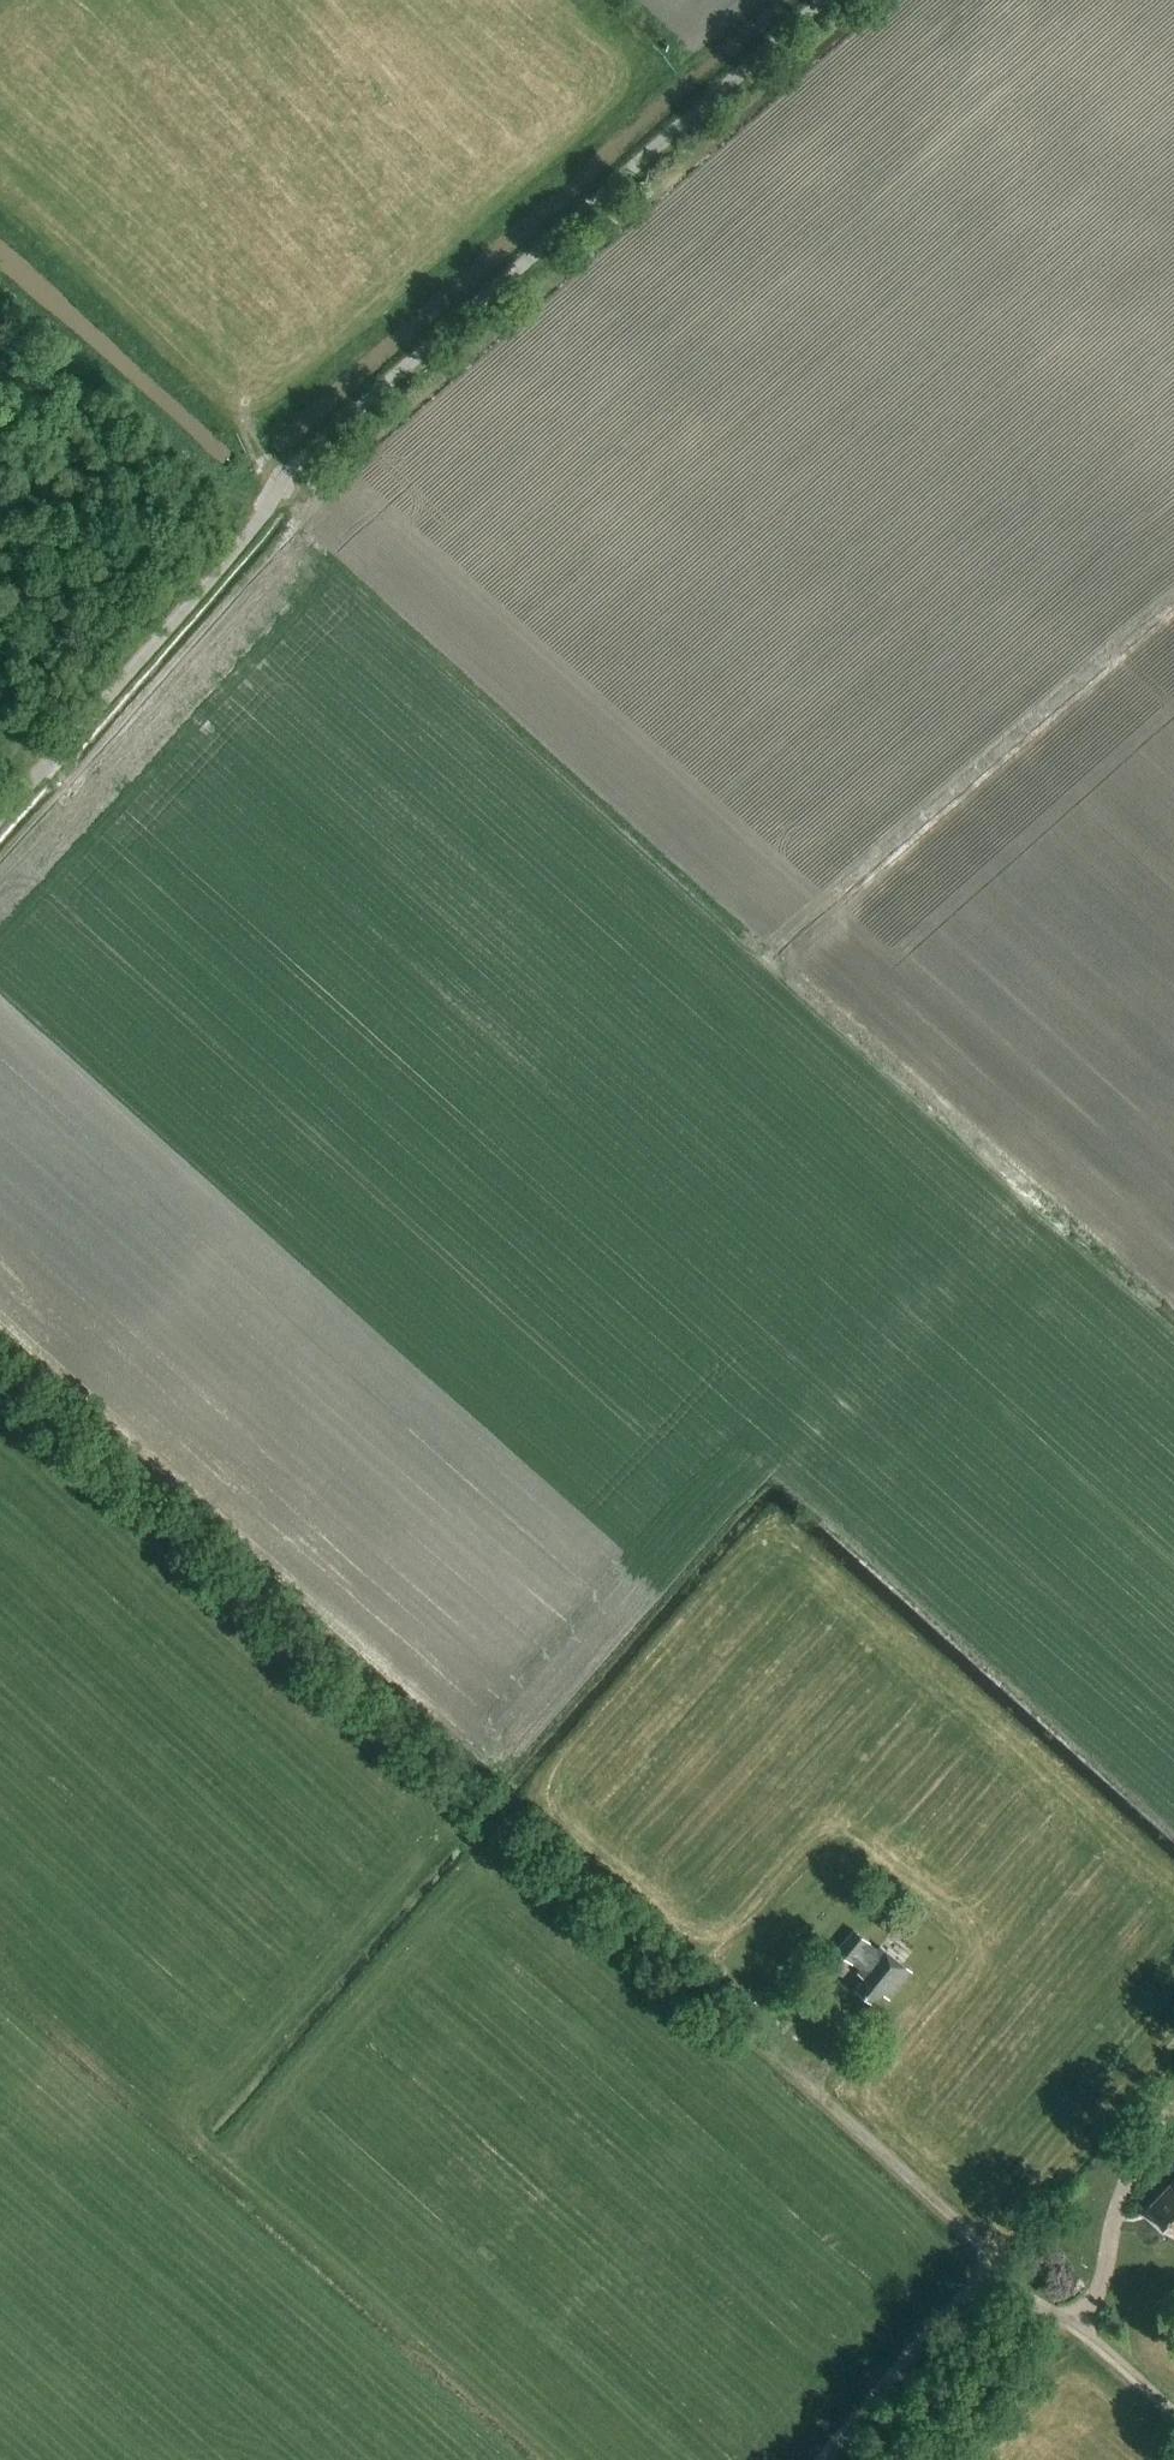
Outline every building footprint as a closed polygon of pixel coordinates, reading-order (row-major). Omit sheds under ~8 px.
[(877,1949),(853,1929),(837,1949),(861,1969),(857,1975),(863,1979),(854,1990),(874,2006),(882,1995),(889,2000),(911,1972),(879,1946),(877,1949)] [(1152,2210),(1173,2231),(1173,2187),(1152,2210)]
